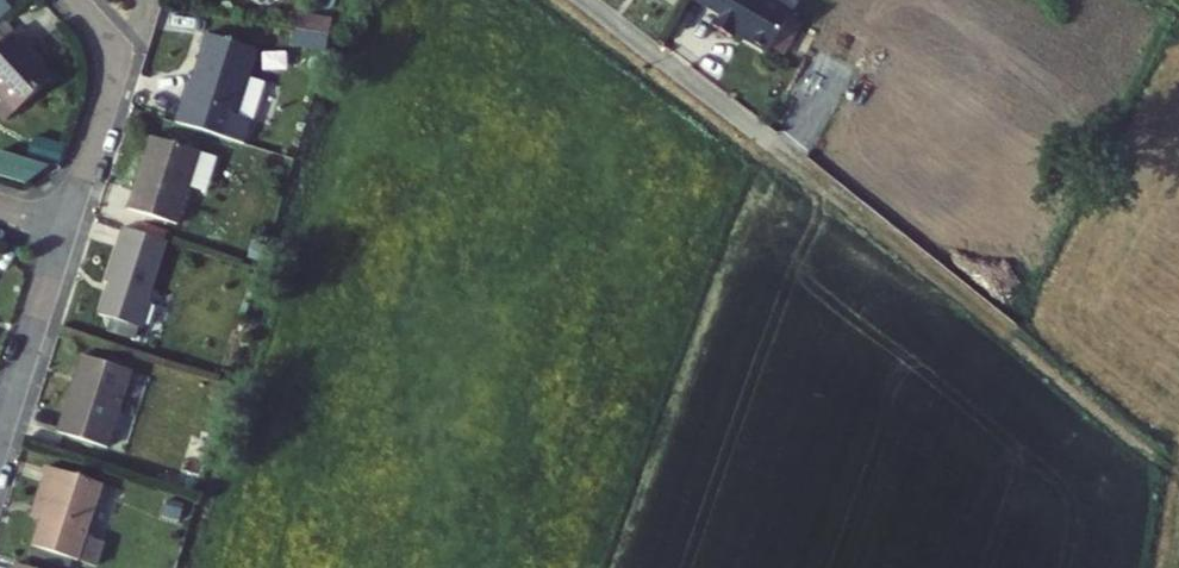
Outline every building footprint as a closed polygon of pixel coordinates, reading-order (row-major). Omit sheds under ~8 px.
[(727,16),(718,30),(740,44),(743,38),(774,55),(795,19),(763,0),(700,0),(727,16)] [(0,48),(0,109),(11,120),(57,77),(33,52),(38,47),(20,29),(0,48)] [(332,50),(334,35),(299,29),(296,44),(332,50)] [(250,144),(258,121),(243,116),(264,49),(213,33),(198,81),(194,80),(181,122),(250,144)] [(183,225),(206,152),(155,136),(132,210),(183,225)] [(64,171),(70,153),(39,144),(33,162),(64,171)] [(111,282),(116,284),(106,315),(149,331),(159,298),(156,297),(173,242),(128,228),(111,282)] [(110,449),(135,372),(86,356),(62,433),(110,449)] [(79,563),(106,486),(51,468),(44,488),(53,491),(43,522),(35,548),(79,563)] [(43,522),(53,491),(44,488),(33,518),(43,522)]
